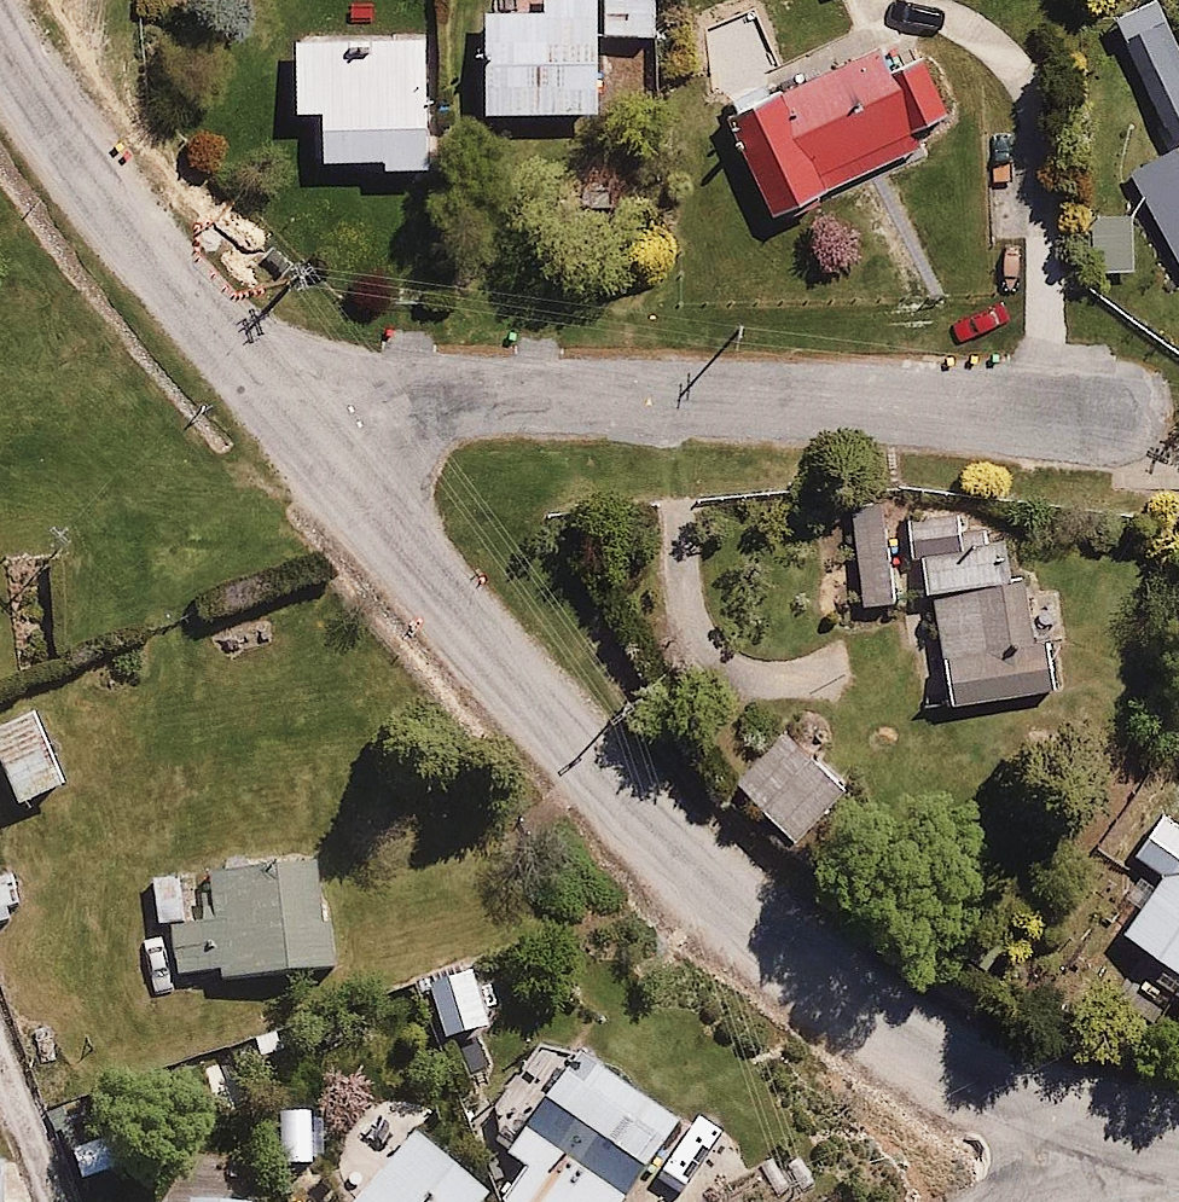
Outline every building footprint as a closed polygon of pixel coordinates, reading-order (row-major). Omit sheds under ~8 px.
[(485,14),(487,119),(609,118),(607,39),(658,38),(657,0),(543,0),(543,13),(485,14)] [(1162,18),(1122,37),(1176,152),(1132,173),(1178,273),(1178,54),(1162,18)] [(387,176),(434,175),(431,27),(296,29),(297,115),(325,114),(326,164),(386,163),(387,176)] [(780,228),(930,147),(924,136),(962,116),(929,55),(895,73),(880,44),(726,126),(780,228)] [(1140,279),(1139,211),(1090,212),(1092,280),(1140,279)] [(976,521),(974,508),(899,518),(906,566),(921,564),(927,603),(1028,588),(1025,569),(1011,571),(1004,517),(976,521)] [(1037,589),(927,606),(944,717),(1065,699),(1054,627),(1043,628),(1037,589)] [(0,724),(0,768),(18,812),(72,789),(38,708),(0,724)] [(795,745),(750,794),(802,841),(846,792),(795,745)] [(1123,956),(1178,992),(1178,837),(1156,822),(1127,867),(1165,892),(1123,956)] [(318,900),(317,851),(228,854),(228,863),(201,864),(202,890),(181,891),(180,866),(142,867),(142,892),(155,892),(156,930),(171,929),(172,973),(220,972),(220,983),(285,981),(285,974),(337,972),(334,900),(318,900)] [(13,921),(12,910),(31,907),(23,862),(0,866),(0,924),(13,921)] [(497,1037),(476,967),(421,984),(441,1053),(497,1037)] [(498,1195),(501,1201),(631,1201),(685,1127),(535,1030),(476,1109),(523,1142),(509,1156),(526,1170),(498,1195)] [(232,1057),(199,1064),(208,1106),(241,1099),(232,1057)] [(360,1201),(491,1201),(492,1201),(417,1136),(360,1201)] [(242,1152),(195,1149),(192,1188),(153,1186),(152,1201),(258,1201),(259,1182),(240,1180),(242,1152)]
